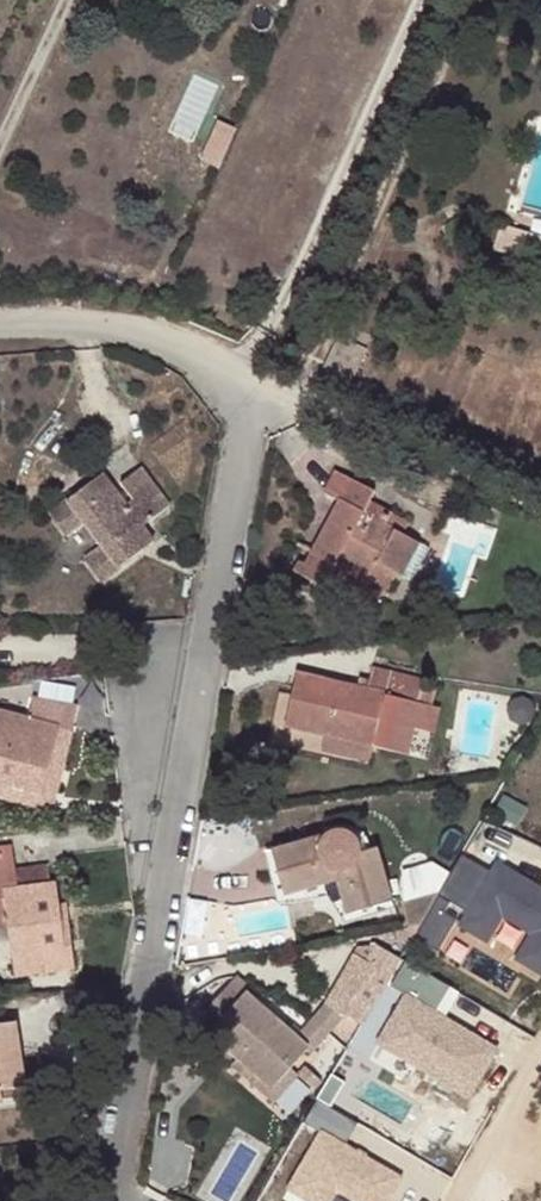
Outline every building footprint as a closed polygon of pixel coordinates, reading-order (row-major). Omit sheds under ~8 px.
[(493,239),(486,261),(540,277),(540,274),(540,253),(493,239)] [(330,493),(296,559),(332,577),(344,553),(356,559),(352,568),(393,589),(402,572),(382,562),(399,530),(407,534),(415,517),(395,507),(388,523),(366,514),(377,491),(323,463),(312,485),(330,493)] [(167,507),(135,466),(114,485),(103,470),(50,509),(66,531),(87,515),(106,541),(88,558),(104,577),(156,539),(145,523),(167,507)] [(296,559),(294,563),(331,580),(332,577),(296,559)] [(331,580),(294,563),(288,573),(324,593),(331,580)] [(298,673),(295,683),(380,723),(375,744),(413,753),(420,726),(439,731),(444,707),(436,704),(441,686),(426,682),(427,677),(376,664),(370,690),(298,673)] [(380,723),(295,683),(284,724),(324,736),(373,749),(375,744),(380,723)] [(42,786),(46,770),(62,775),(77,712),(32,699),(25,724),(0,717),(0,774),(42,786)] [(368,770),(373,749),(324,736),(319,760),(368,770)] [(55,808),(62,775),(46,770),(42,786),(0,774),(0,795),(55,808)] [(273,848),(283,893),(319,882),(337,886),(345,918),(394,902),(379,843),(358,852),(358,846),(354,840),(350,836),(345,832),(337,831),(329,832),(325,835),(324,837),(273,848)] [(68,942),(54,943),(51,923),(54,921),(50,887),(43,888),(41,866),(20,869),(22,892),(8,893),(6,856),(0,857),(0,926),(2,925),(8,972),(70,961),(68,942)] [(540,978),(540,892),(491,863),(453,930),(484,949),(499,922),(526,938),(513,962),(540,978)] [(54,943),(68,942),(66,921),(54,921),(51,923),(54,943)] [(323,1011),(360,1032),(400,965),(376,953),(367,968),(353,961),(323,1011)] [(452,985),(409,961),(393,989),(407,997),(381,1044),(471,1095),(497,1049),(435,1014),(452,985)] [(269,1093),(287,1076),(301,1058),(309,1063),(328,1040),(309,1026),(292,1045),(243,1005),(251,995),(233,982),(205,1014),(220,1027),(208,1042),(235,1064),(269,1093)] [(27,1088),(21,1028),(0,1030),(0,1091),(27,1088)] [(298,1085),(287,1076),(269,1093),(235,1064),(224,1077),(272,1116),(298,1085)] [(351,1200),(408,1200),(417,1185),(323,1131),(290,1188),(313,1200),(331,1200),(336,1192),(351,1200)]
